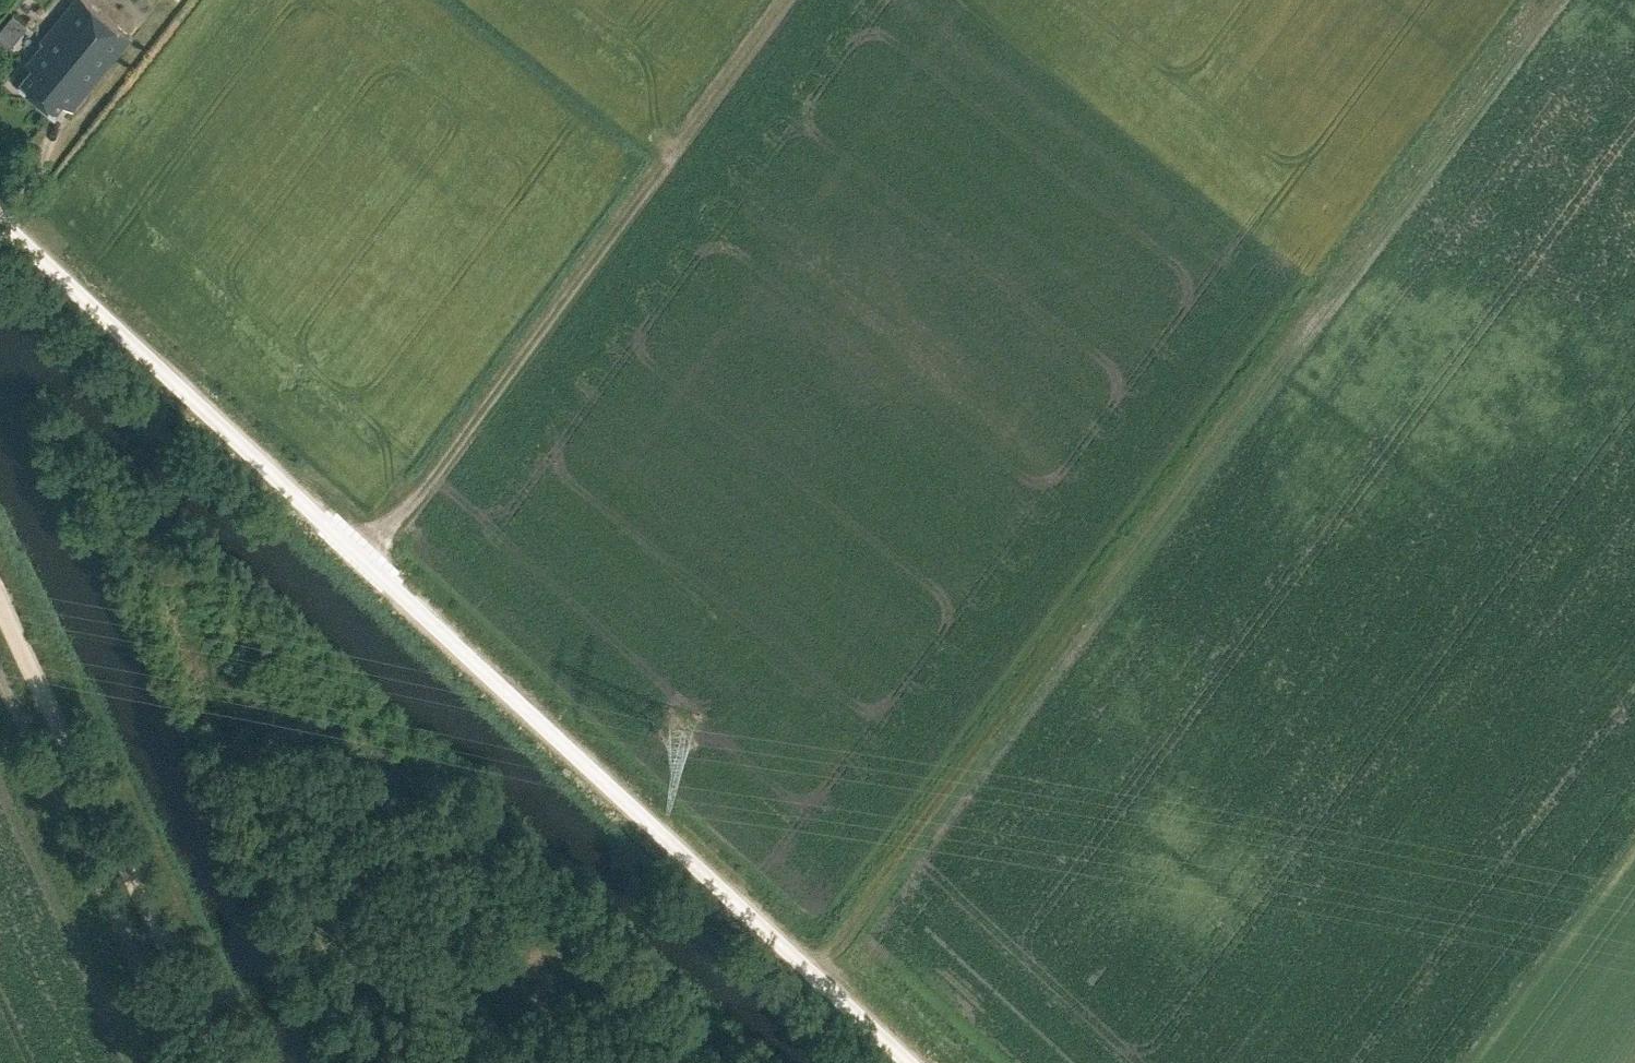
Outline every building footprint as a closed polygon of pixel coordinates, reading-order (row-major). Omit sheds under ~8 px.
[(45,41),(33,55),(38,59),(21,79),(57,108),(64,100),(73,108),(131,37),(86,0),(73,0),(41,38),(45,41)]
